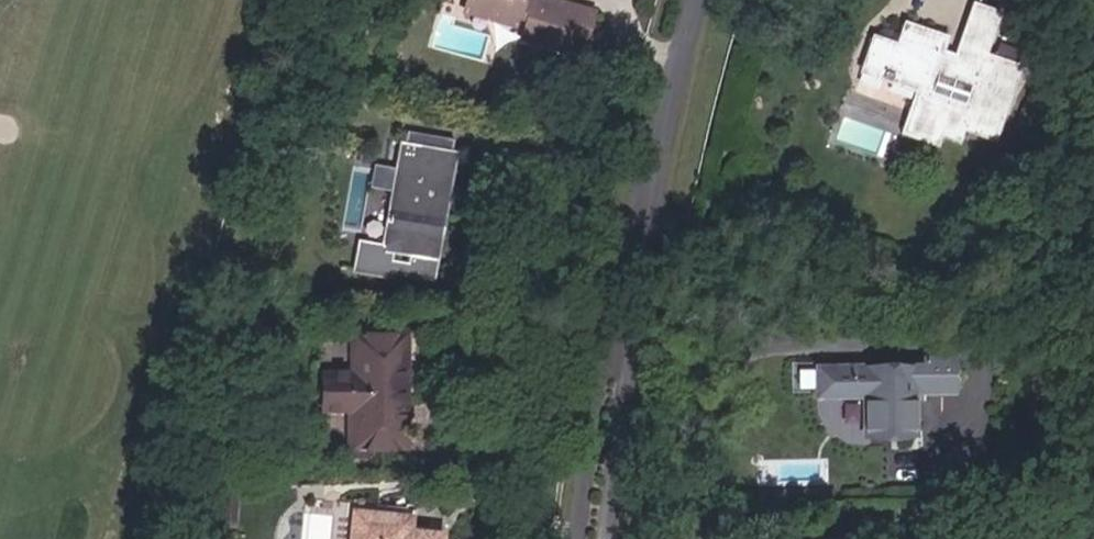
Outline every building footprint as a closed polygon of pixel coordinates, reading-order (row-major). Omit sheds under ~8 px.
[(532,5),(533,0),(497,0),(495,8),(481,6),(476,31),(522,42),(524,33),(535,36),(532,53),(577,64),(581,47),(597,50),(603,22),(532,5)] [(495,8),(497,0),(483,0),(481,6),(495,8)] [(922,102),(998,131),(1022,71),(989,60),(1005,17),(984,11),(965,62),(943,54),(946,39),(915,28),(907,49),(879,40),(868,69),(926,89),(922,102)] [(996,137),(998,131),(922,102),(911,132),(936,142),(941,129),(961,136),(965,127),(996,137)] [(416,161),(463,171),(467,151),(420,141),(416,161)] [(397,242),(445,253),(463,171),(416,161),(397,242)] [(411,332),(356,332),(356,364),(325,363),(325,408),(354,408),(354,428),(350,428),(350,447),(352,447),(352,455),(378,455),(378,447),(410,447),(411,332)] [(911,393),(956,391),(955,358),(923,358),(922,368),(827,371),(827,397),(861,396),(862,438),(911,436),(911,393)] [(814,398),(827,397),(827,371),(814,372),(814,398)] [(452,536),(419,534),(422,503),(392,501),(391,513),(367,510),(363,538),(451,538),(452,536)]
